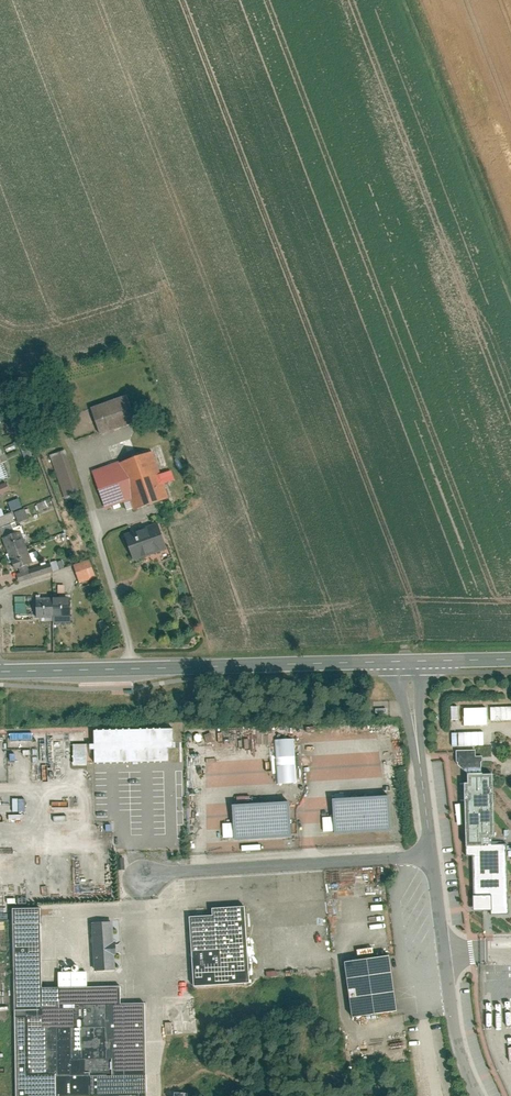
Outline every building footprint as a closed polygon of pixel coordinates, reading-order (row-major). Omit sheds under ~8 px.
[(95,407),(106,433),(141,420),(130,393),(95,407)] [(54,454),(64,497),(80,494),(69,450),(54,454)] [(153,452),(92,475),(106,512),(131,502),(135,512),(171,498),(153,452)] [(11,491),(6,479),(0,481),(0,495),(11,491)] [(14,510),(25,506),(21,497),(10,501),(14,510)] [(27,508),(17,512),(21,522),(31,518),(27,508)] [(0,529),(0,545),(12,577),(47,564),(42,552),(27,558),(14,524),(0,529)] [(158,526),(123,537),(132,564),(167,553),(158,526)] [(77,563),(83,582),(99,577),(94,558),(77,563)] [(36,597),(35,618),(53,619),(54,597),(36,597)] [(71,597),(54,597),(53,619),(53,622),(71,622),(71,597)] [(492,724),(491,706),(466,708),(466,725),(492,724)] [(95,728),(96,762),(175,761),(174,747),(180,747),(180,728),(95,728)] [(276,739),(278,783),(298,782),(296,738),(276,739)] [(464,774),(465,850),(488,849),(487,835),(496,835),(496,774),(464,774)] [(336,800),(339,831),(393,827),(390,796),(336,800)] [(237,805),(239,839),(297,836),(295,802),(237,805)] [(465,860),(471,860),(472,917),(506,917),(506,859),(506,849),(488,849),(465,850),(465,860)] [(180,911),(185,979),(238,975),(233,901),(202,903),(202,909),(180,911)] [(137,1092),(135,997),(110,998),(110,981),(31,983),(29,903),(3,904),(7,1094),(91,1092),(91,1095),(116,1095),(116,1093),(137,1092)] [(103,915),(81,916),(84,966),(106,964),(103,915)] [(379,950),(334,956),(343,1013),(387,1006),(379,950)]
